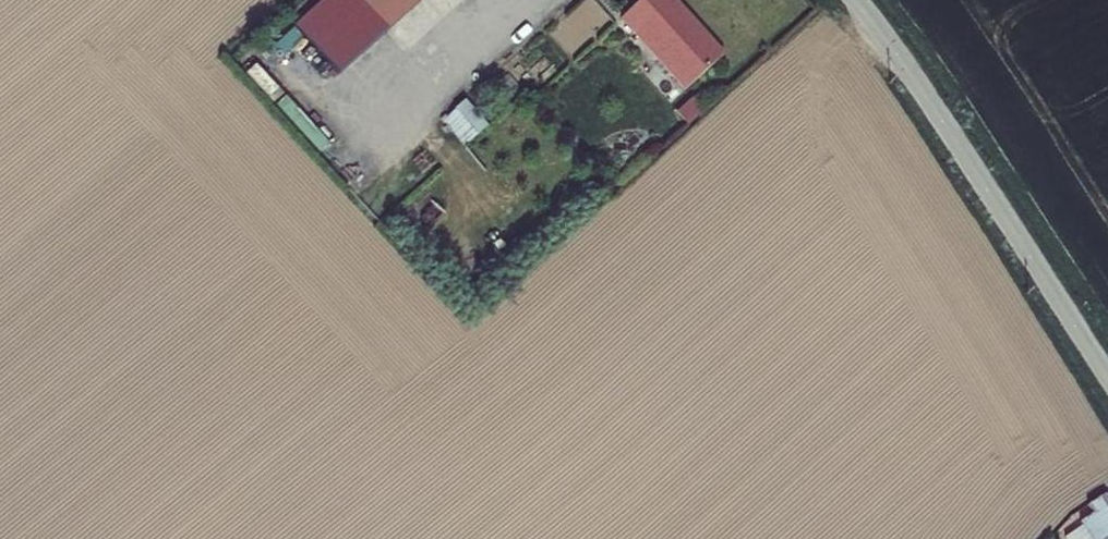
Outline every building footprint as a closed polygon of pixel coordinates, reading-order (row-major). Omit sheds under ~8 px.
[(387,31),(421,0),(358,0),(387,31)] [(675,0),(640,0),(622,16),(687,88),(725,53),(710,36),(708,37),(675,0)] [(464,101),(442,121),(465,146),(487,126),(464,101)] [(1103,495),(1087,505),(1093,513),(1079,522),(1082,526),(1065,537),(1066,538),(1107,538),(1107,502),(1103,495)]
